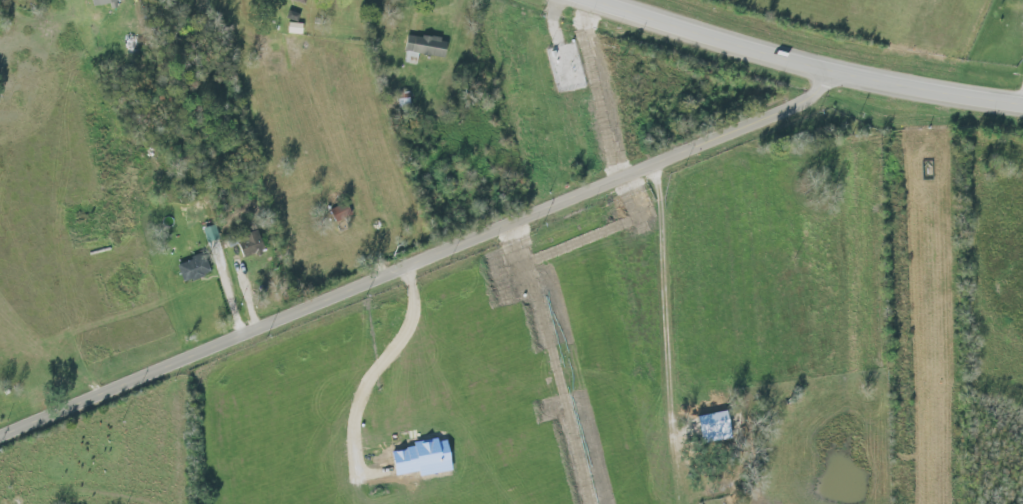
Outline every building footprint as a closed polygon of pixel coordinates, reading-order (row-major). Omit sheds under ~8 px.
[(403,61),(417,64),(419,52),(444,57),(448,40),(409,33),(403,61)] [(237,240),(244,256),(264,247),(258,231),(237,240)] [(184,283),(211,270),(203,253),(176,266),(184,283)]
